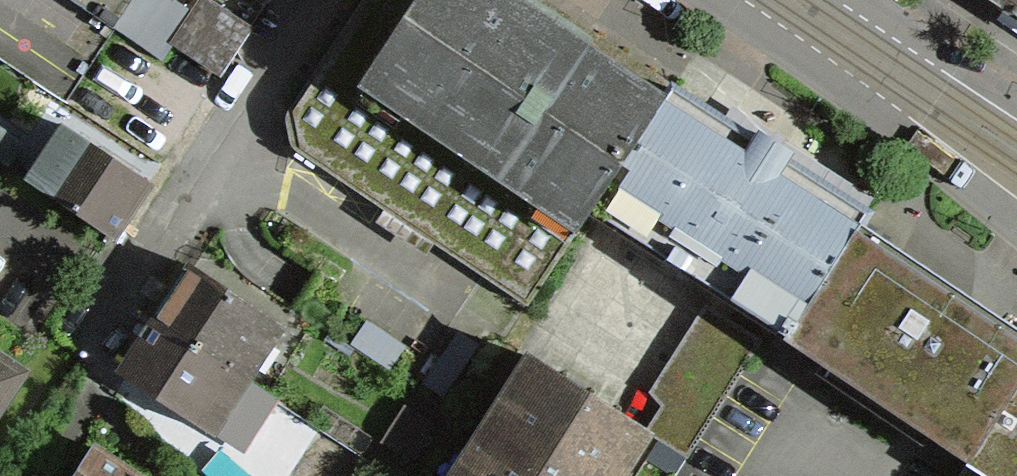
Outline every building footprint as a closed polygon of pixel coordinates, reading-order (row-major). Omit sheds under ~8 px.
[(262,0),(114,0),(103,15),(207,83),(262,0)] [(494,0),(381,0),(326,84),(549,229),(564,205),(638,93),(494,0)] [(1016,19),(1016,0),(988,0),(1016,19)] [(549,229),(326,84),(285,147),(507,292),(549,229)] [(834,221),(638,93),(564,205),(702,295),(761,333),(834,221)] [(143,184),(53,120),(10,180),(99,244),(143,184)] [(761,333),(771,340),(942,451),(953,459),(1016,361),(1016,341),(1014,339),(834,221),(761,333)] [(265,321),(190,271),(114,384),(189,434),(265,321)] [(702,295),(637,394),(656,406),(644,424),(630,445),(672,471),(740,367),(749,373),(771,340),(761,333),(702,295)] [(644,424),(513,338),(422,475),(610,475),(630,445),(644,424)] [(0,356),(0,407),(24,371),(0,356)] [(953,459),(980,475),(1016,475),(1016,361),(953,459)] [(84,441),(59,475),(134,475),(84,441)] [(941,475),(980,475),(953,459),(941,475)]
